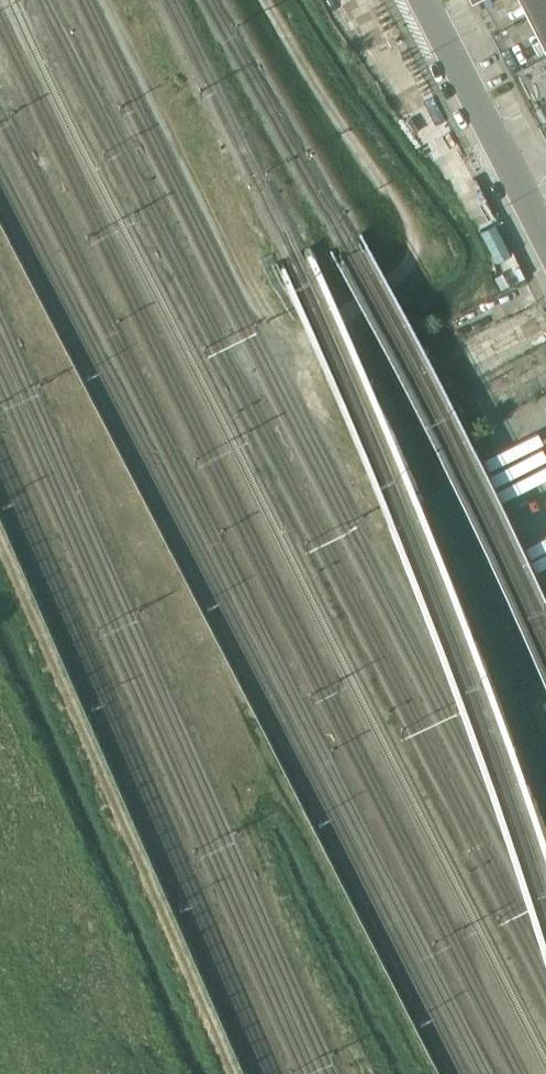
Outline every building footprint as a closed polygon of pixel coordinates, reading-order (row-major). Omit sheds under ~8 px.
[(545,49),(545,0),(521,0),(545,49)] [(461,342),(478,376),(545,342),(545,320),(538,304),(461,342)]
